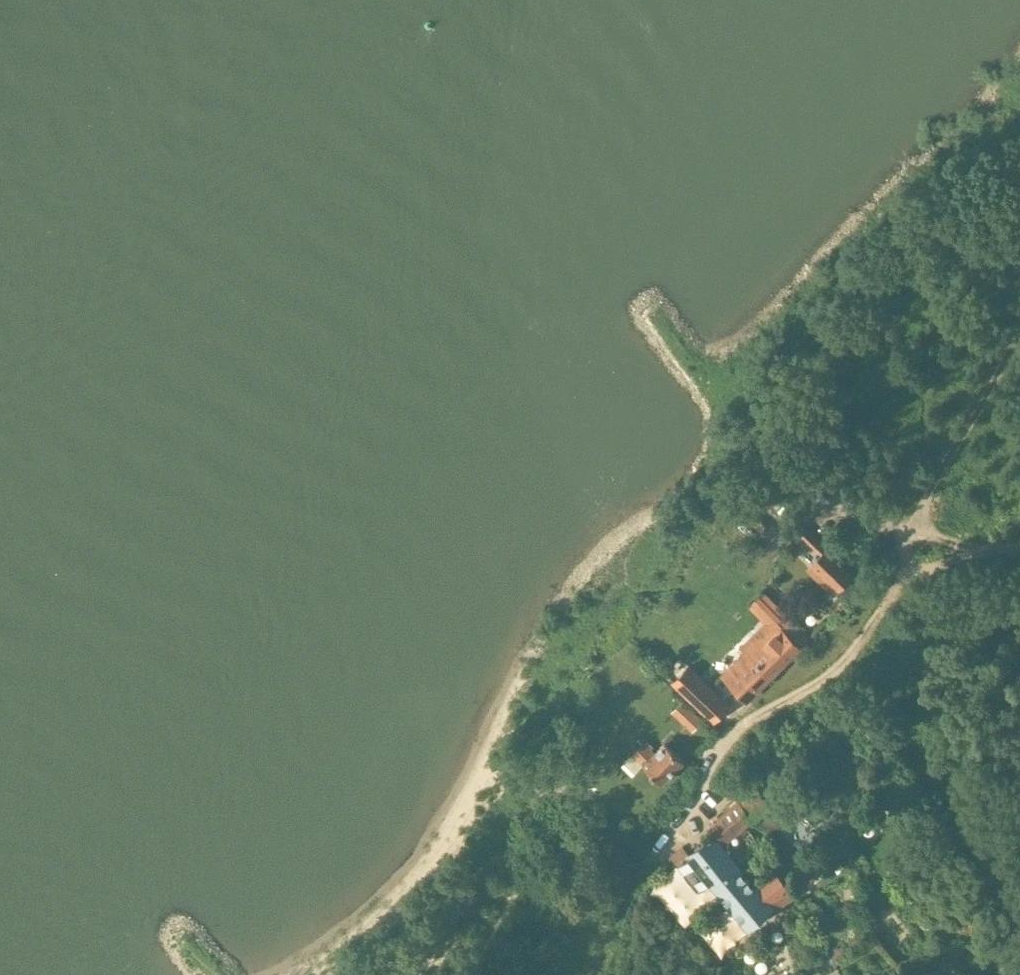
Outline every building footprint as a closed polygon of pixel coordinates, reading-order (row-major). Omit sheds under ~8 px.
[(829,548),(815,562),(840,589),(855,575),(829,548)] [(772,627),(751,648),(773,670),(808,636),(787,614),(765,592),(751,605),(772,627)] [(844,600),(836,608),(843,615),(850,607),(844,600)] [(751,648),(723,675),(744,697),(773,670),(751,648)] [(688,665),(674,680),(714,720),(729,705),(688,665)] [(682,698),(671,710),(693,730),(704,717),(682,698)] [(634,753),(644,763),(663,782),(685,760),(666,741),(655,752),(645,741),(634,753)] [(691,854),(679,865),(678,865),(700,890),(712,880),(750,924),(773,905),(771,903),(791,886),(777,871),(758,887),(721,844),(753,817),(766,832),(787,814),(776,801),(772,804),(757,787),(739,803),(737,800),(717,817),(719,819),(709,828),(713,834),(690,853),(691,854)]
